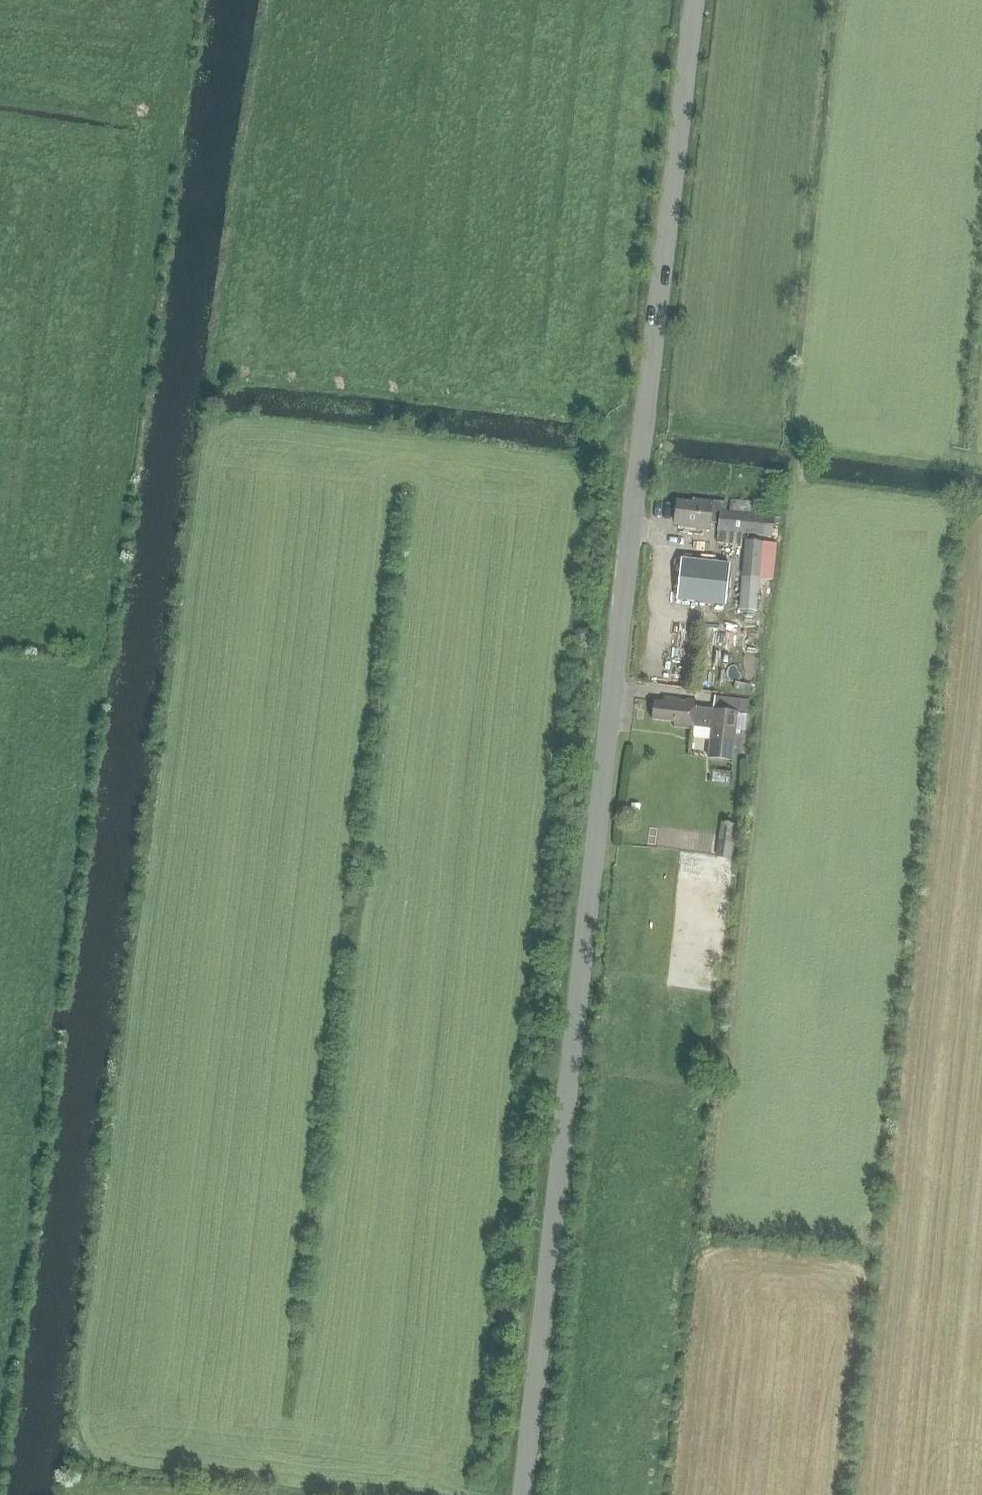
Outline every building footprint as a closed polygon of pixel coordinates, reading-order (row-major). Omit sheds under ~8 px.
[(754,515),(755,503),(731,500),(730,504),(693,499),(693,502),(677,500),(674,524),(679,524),(678,527),(710,530),(711,522),(719,523),(718,531),(772,537),(774,517),(754,515)] [(776,544),(746,541),(743,578),(740,610),(757,612),(760,579),(773,580),(776,544)] [(731,564),(681,558),(676,600),(726,606),(731,564)] [(735,682),(733,689),(750,693),(752,686),(735,682)] [(739,713),(696,708),(697,701),(664,697),(664,703),(655,702),(653,720),(675,723),(674,727),(694,730),(694,727),(713,729),(709,758),(733,761),(739,713)] [(739,713),(748,714),(749,700),(740,699),(739,713)] [(732,860),(737,825),(721,823),(716,857),(732,860)]
